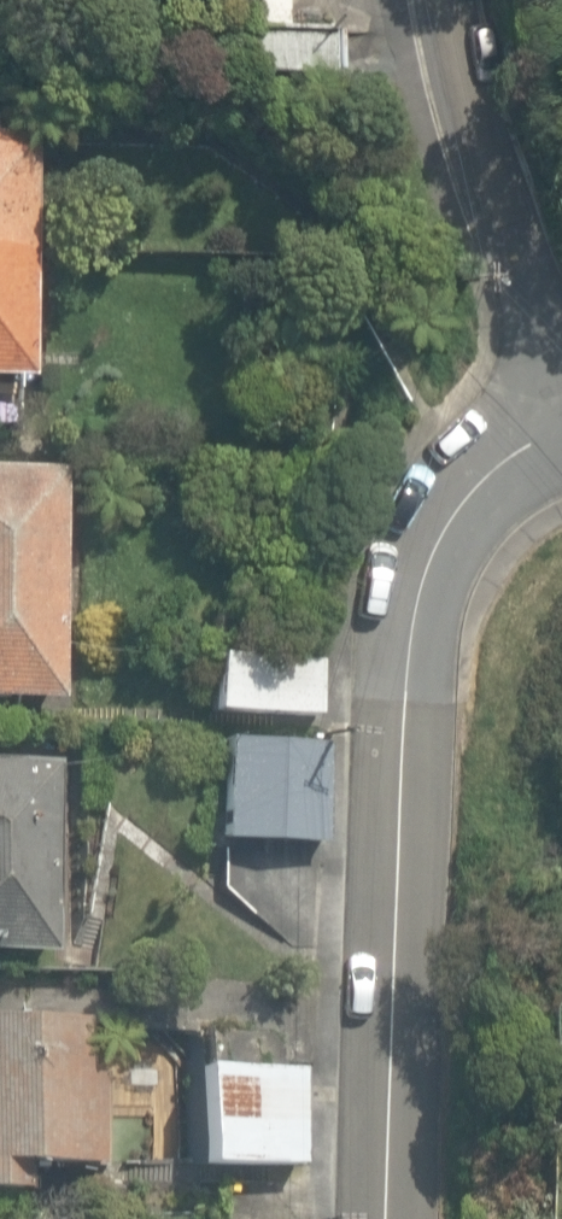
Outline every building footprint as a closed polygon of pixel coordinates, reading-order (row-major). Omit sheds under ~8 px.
[(26,375),(27,128),(0,128),(0,375),(26,375)] [(0,452),(0,696),(52,697),(54,453),(0,452)] [(205,653),(201,709),(314,718),(318,662),(205,653)] [(322,729),(212,731),(214,841),(323,839),(322,729)] [(58,762),(0,761),(0,953),(55,954),(58,762)] [(0,989),(0,1187),(101,1186),(100,989),(0,989)] [(294,1061),(188,1056),(183,1165),(289,1170),(294,1061)]
